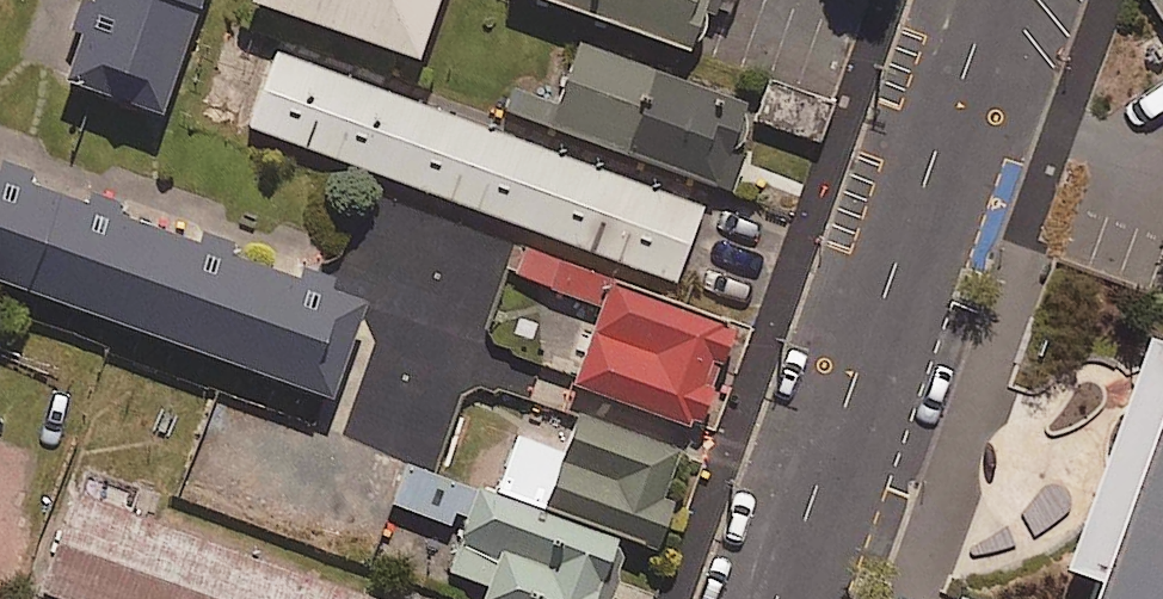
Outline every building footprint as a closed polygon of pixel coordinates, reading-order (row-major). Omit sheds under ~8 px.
[(60,73),(158,107),(196,0),(85,0),(60,73)] [(414,50),(431,0),(268,0),(414,50)] [(686,43),(701,0),(565,0),(686,43)] [(753,106),(580,42),(551,122),(724,185),(753,106)] [(701,205),(276,50),(249,124),(674,279),(701,205)] [(0,167),(0,275),(328,393),(362,299),(133,216),(136,209),(5,162),(3,168),(0,167)] [(732,322),(524,243),(513,272),(602,306),(574,379),(693,425),(732,322)] [(1110,531),(1085,598),(1162,598),(1162,381),(1110,531)] [(577,412),(561,457),(543,451),(526,499),(478,481),(447,567),(486,581),(480,598),(483,598),(595,598),(620,531),(646,541),(679,449),(577,412)] [(37,583),(83,598),(372,598),(380,578),(153,497),(147,515),(71,488),(37,583)]
